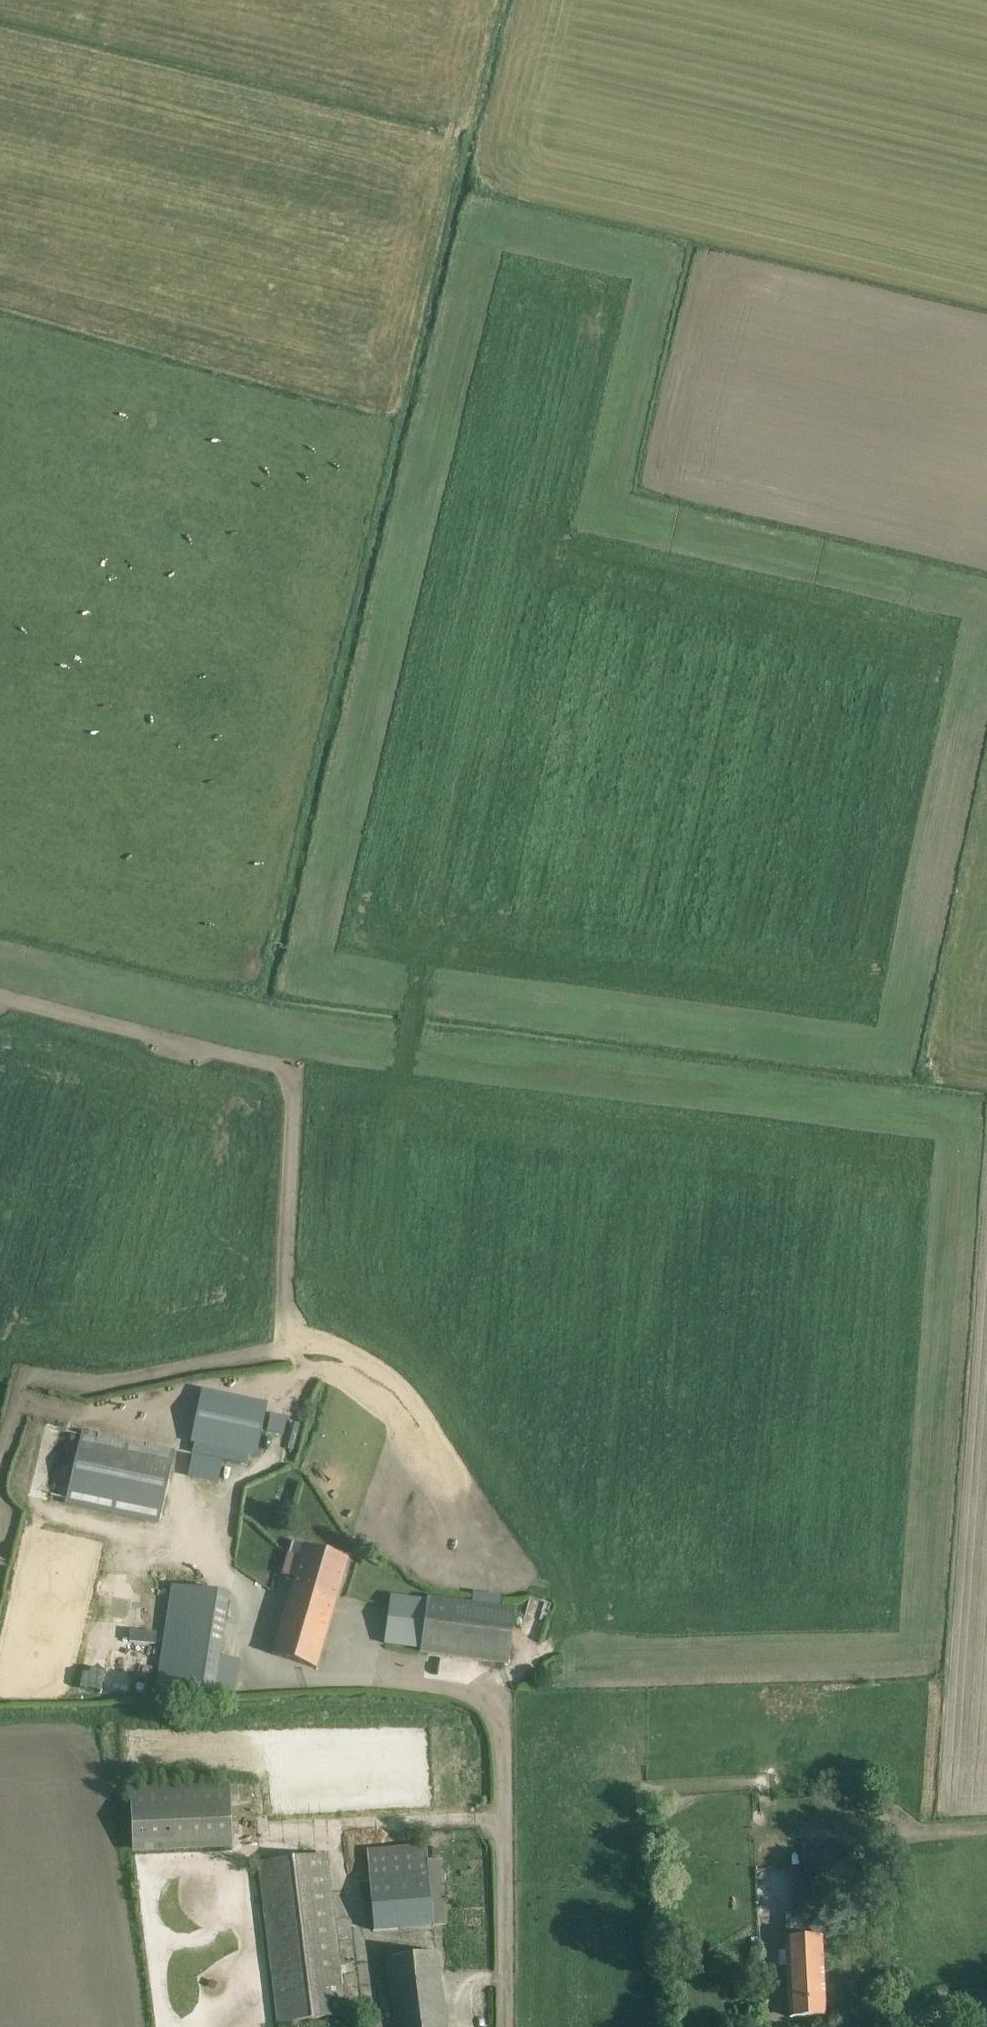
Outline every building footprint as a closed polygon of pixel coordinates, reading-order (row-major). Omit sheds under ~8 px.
[(257,1456),(267,1413),(201,1398),(191,1441),(257,1456)] [(158,1524),(175,1451),(81,1431),(64,1505),(158,1524)] [(347,1560),(305,1547),(302,1558),(288,1554),(282,1575),(296,1578),(294,1585),(272,1655),(315,1668),(347,1560)] [(230,1591),(172,1585),(156,1686),(213,1694),(214,1691),(234,1693),(239,1661),(227,1660),(228,1646),(222,1645),(230,1591)] [(389,1596),(383,1644),(420,1649),(420,1652),(508,1664),(515,1610),(427,1598),(427,1601),(389,1596)] [(232,1844),(230,1785),(130,1789),(132,1849),(232,1844)] [(427,1860),(426,1844),(367,1849),(374,1931),(447,1924),(444,1859),(427,1860)] [(842,1867),(841,1852),(803,1855),(804,1871),(842,1867)] [(345,2015),(326,1856),(259,1863),(278,2023),(345,2015)] [(819,1912),(785,1914),(790,2018),(824,2016),(821,1938),(820,1938),(819,1912)] [(437,1953),(387,1959),(395,2026),(446,2026),(437,1953)]
